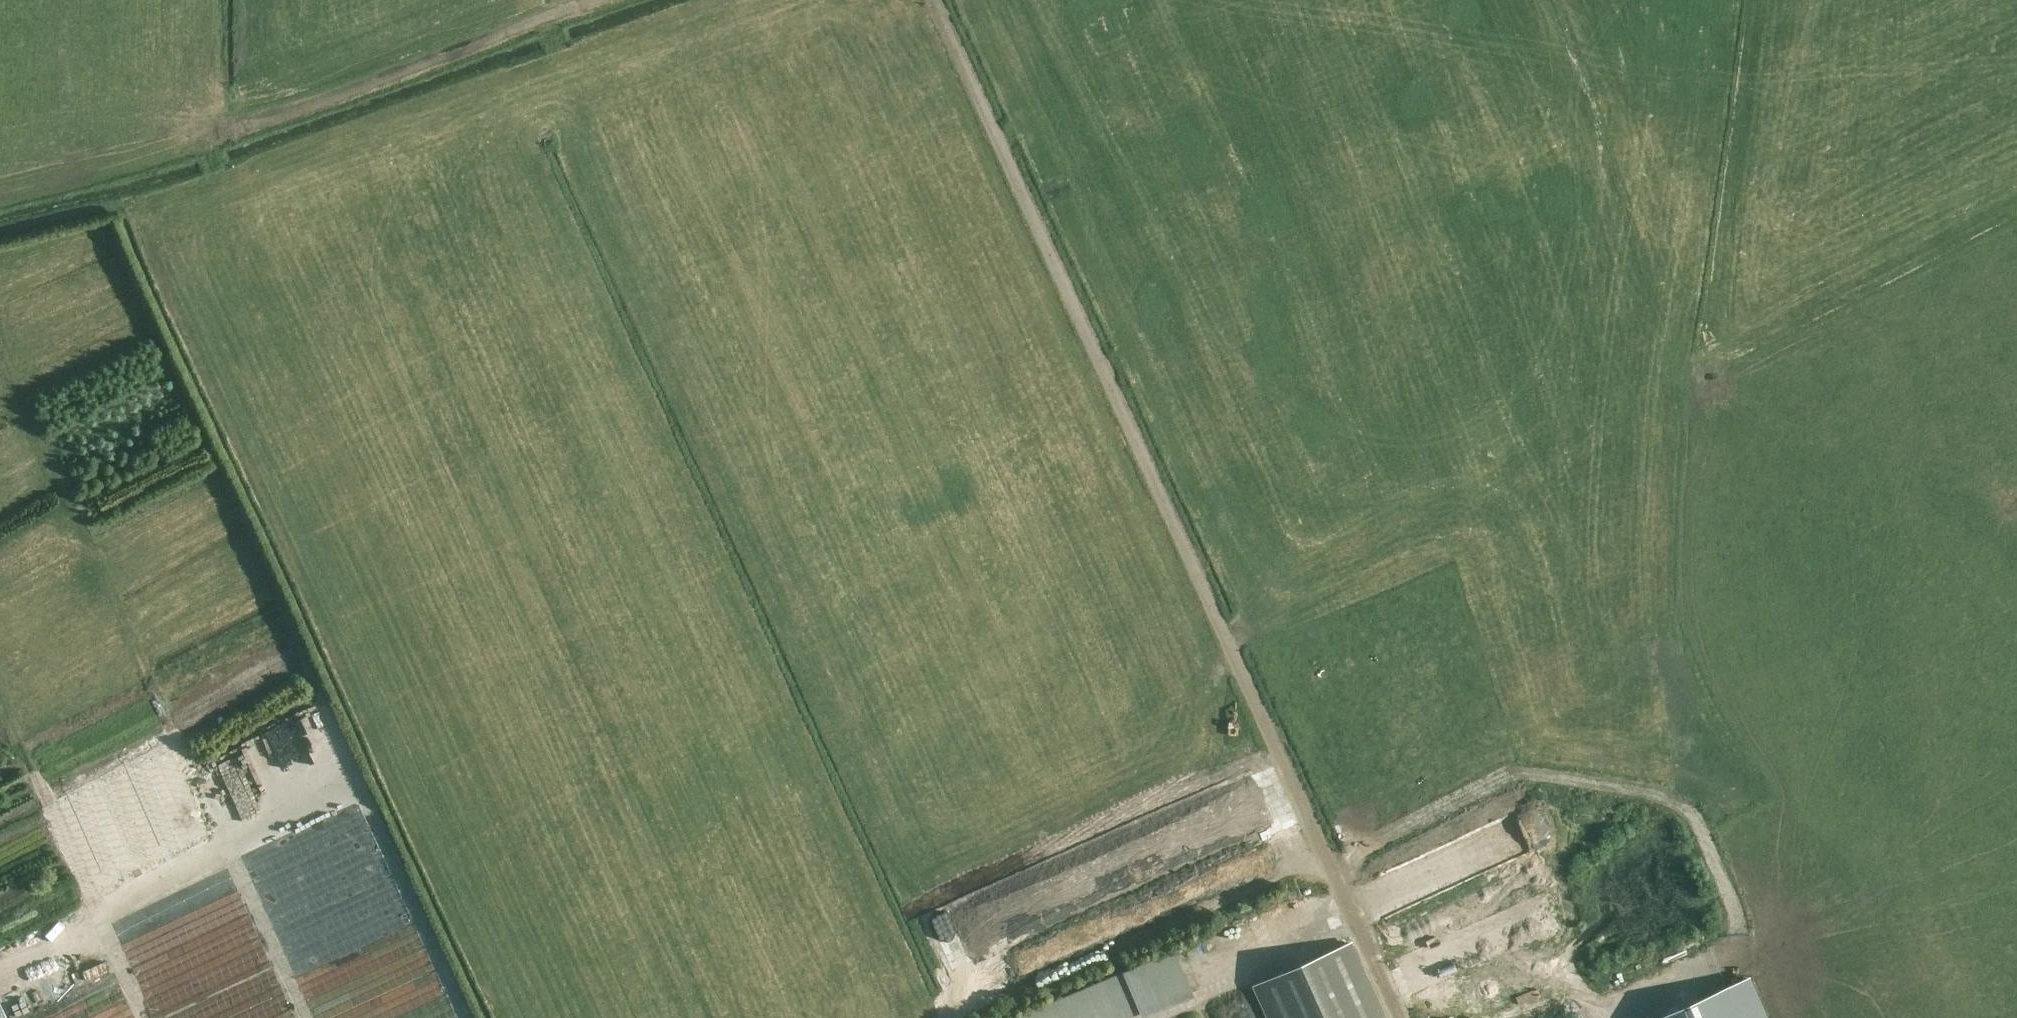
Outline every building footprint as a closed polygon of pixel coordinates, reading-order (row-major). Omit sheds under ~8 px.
[(1351,943),(1256,986),(1270,1017),(1384,1017),(1351,943)] [(89,980),(114,976),(112,964),(87,968),(89,980)] [(1747,978),(1658,1017),(1765,1017),(1747,978)] [(1011,1017),(1084,1017),(1083,1017),(1095,1011),(1083,985),(1011,1017)] [(1252,1007),(1228,1017),(1257,1017),(1252,1007)]
